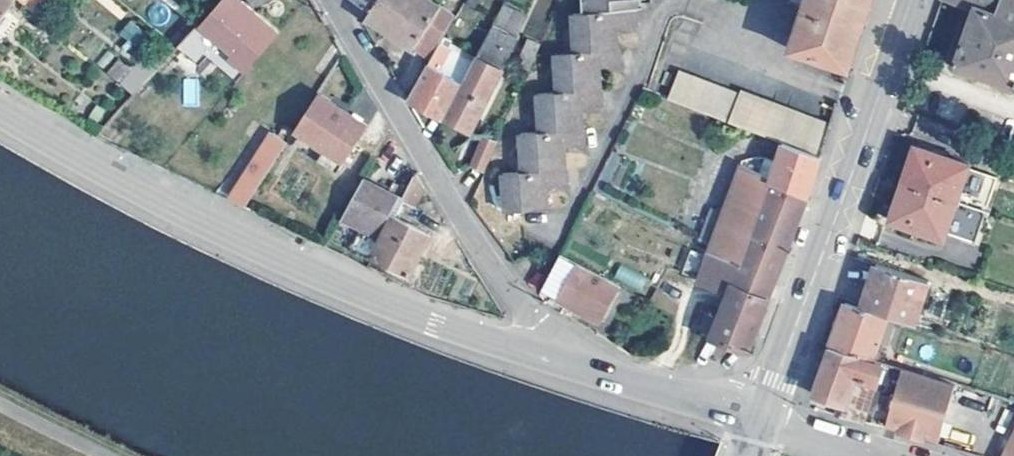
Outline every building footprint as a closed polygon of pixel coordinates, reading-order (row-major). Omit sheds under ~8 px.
[(18,4),(13,0),(0,0),(0,25),(18,4)] [(34,10),(43,0),(22,0),(34,10)] [(245,0),(226,0),(205,23),(224,40),(238,53),(235,57),(251,72),(284,34),(245,0)] [(376,9),(378,11),(385,0),(364,0),(376,9)] [(376,9),(371,18),(433,59),(458,12),(440,0),(385,0),(378,11),(376,9)] [(586,16),(578,17),(580,54),(564,55),(565,94),(548,95),(550,133),(533,135),(535,173),(519,174),(520,211),(557,209),(556,184),(575,184),(573,145),(591,144),(589,106),(609,104),(608,67),(625,67),(624,28),(642,26),(642,0),(585,0),(586,16)] [(790,51),(849,72),(865,26),(873,0),(807,0),(790,51)] [(980,9),(960,67),(1013,86),(1013,0),(952,0),(980,9)] [(465,87),(491,101),(515,55),(521,38),(519,37),(507,31),(518,8),(508,3),(467,82),(465,87)] [(530,14),(518,8),(507,31),(519,37),(530,14)] [(132,20),(118,31),(132,49),(146,39),(132,20)] [(457,40),(449,36),(445,44),(453,48),(457,40)] [(546,44),(532,37),(520,65),(534,71),(546,44)] [(238,53),(224,40),(211,53),(243,81),(251,72),(235,57),(238,53)] [(453,48),(445,44),(433,64),(443,69),(455,49),(453,48)] [(106,72),(133,95),(148,78),(121,55),(106,72)] [(448,118),(465,87),(467,82),(443,69),(433,64),(414,99),(448,118)] [(671,100),(732,123),(742,95),(681,72),(671,100)] [(184,78),(182,106),(197,107),(200,80),(184,78)] [(474,132),(491,101),(465,87),(448,118),(474,132)] [(744,91),(742,95),(732,123),(780,142),(819,156),(830,123),(744,91)] [(323,95),(300,129),(330,149),(349,161),(371,127),(323,95)] [(260,157),(276,165),(292,141),(276,131),(260,157)] [(502,142),(487,136),(474,164),(489,171),(502,142)] [(708,241),(706,249),(735,261),(768,182),(805,195),(816,165),(819,156),(780,142),(772,164),(768,178),(760,174),(738,164),(708,241)] [(695,146),(688,143),(685,151),(692,155),(695,146)] [(908,184),(961,202),(972,169),(973,166),(921,147),(908,184)] [(330,149),(323,159),(342,172),(349,161),(330,149)] [(252,203),(276,165),(260,157),(236,195),(252,203)] [(772,164),(765,162),(760,174),(768,178),(772,164)] [(972,169),(961,202),(991,212),(1002,179),(972,169)] [(429,187),(420,173),(407,199),(420,205),(429,187)] [(354,249),(375,260),(398,216),(406,200),(368,181),(355,205),(347,218),(365,227),(354,249)] [(694,279),(724,291),(728,282),(766,297),(775,273),(794,224),(805,195),(768,182),(735,261),(706,249),(701,262),(694,279)] [(949,237),(961,202),(908,184),(895,221),(948,240),(949,237)] [(991,212),(961,202),(949,237),(979,247),(991,212)] [(435,234),(398,216),(375,260),(390,268),(387,273),(418,289),(423,279),(413,275),(435,234)] [(708,241),(704,238),(702,242),(697,258),(701,262),(706,249),(708,241)] [(646,256),(630,249),(626,256),(643,263),(646,256)] [(625,286),(564,254),(555,271),(563,275),(554,293),(605,320),(625,286)] [(372,266),(387,273),(390,268),(375,260),(372,266)] [(934,281),(882,264),(870,297),(867,306),(920,324),(934,281)] [(728,282),(724,291),(709,333),(726,340),(746,348),(754,327),(763,305),(766,297),(728,282)] [(849,304),(835,346),(878,359),(892,317),(849,304)] [(889,363),(878,359),(835,346),(827,371),(819,393),(844,402),(842,408),(847,410),(845,417),(868,423),(889,363)] [(962,385),(909,369),(892,424),(907,429),(905,433),(928,441),(930,436),(944,441),(962,385)]
